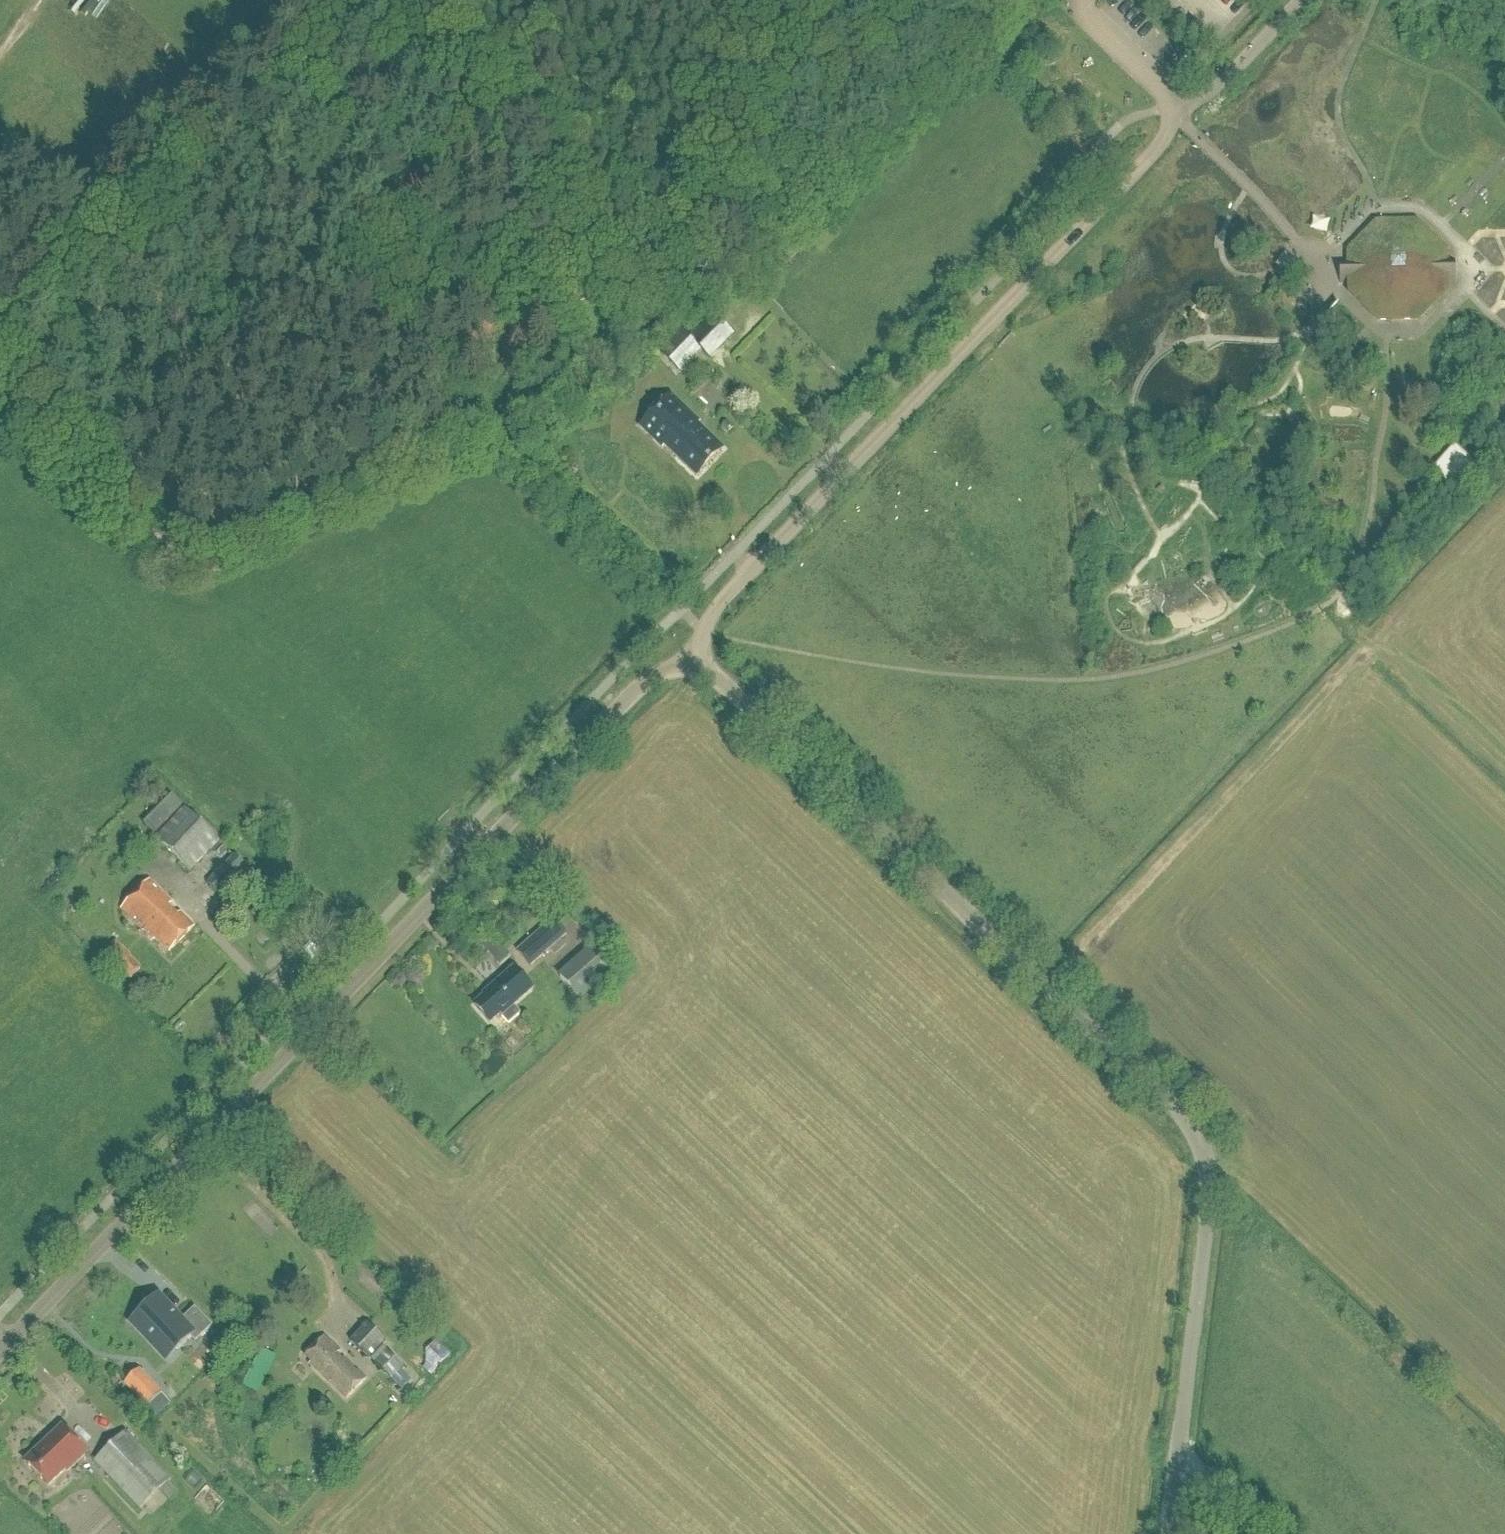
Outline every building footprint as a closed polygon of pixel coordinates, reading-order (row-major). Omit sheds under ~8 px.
[(1446,259),(1445,251),(1417,223),(1376,224),(1349,253),(1349,261),(1339,261),(1339,284),(1349,284),(1349,293),(1378,321),(1418,320),(1446,291),(1446,282),(1456,282),(1455,259),(1446,259)] [(658,357),(677,379),(687,371),(680,363),(686,358),(674,343),(658,357)] [(639,427),(662,449),(664,446),(697,478),(724,450),(698,425),(700,423),(671,394),(639,427)] [(728,433),(733,427),(727,421),(721,427),(728,433)] [(1453,493),(1476,467),(1453,446),(1430,472),(1453,493)] [(190,872),(220,841),(185,809),(157,840),(190,872)] [(208,884),(219,895),(246,867),(234,856),(208,884)] [(170,954),(195,929),(181,914),(178,917),(169,908),(173,905),(151,882),(123,910),(155,942),(156,940),(170,954)] [(531,968),(551,951),(554,955),(565,945),(562,941),(569,935),(555,920),(518,953),(531,968)] [(141,970),(129,958),(119,968),(131,980),(141,970)] [(593,963),(567,985),(579,998),(587,1006),(618,979),(610,970),(603,975),(593,963)] [(482,996),(484,998),(475,1006),(491,1024),(500,1016),(502,1018),(535,990),(515,967),(482,996)] [(480,1011),(468,1021),(477,1032),(489,1022),(480,1011)] [(182,1322),(173,1313),(159,1298),(154,1302),(135,1320),(158,1346),(170,1358),(179,1349),(191,1338),(195,1342),(211,1327),(195,1310),(182,1322)] [(371,1361),(388,1342),(368,1324),(351,1343),(371,1361)] [(347,1400),(366,1380),(338,1353),(340,1351),(325,1336),(306,1357),(312,1363),(310,1366),(347,1400)] [(387,1352),(375,1365),(404,1391),(413,1382),(402,1372),(405,1368),(387,1352)] [(115,1374),(146,1409),(162,1394),(139,1368),(138,1370),(130,1361),(115,1374)] [(68,1472),(88,1453),(63,1427),(25,1462),(49,1487),(66,1471),(68,1472)] [(141,1510),(160,1491),(169,1501),(178,1492),(169,1483),(171,1481),(126,1433),(96,1462),(141,1510)]
